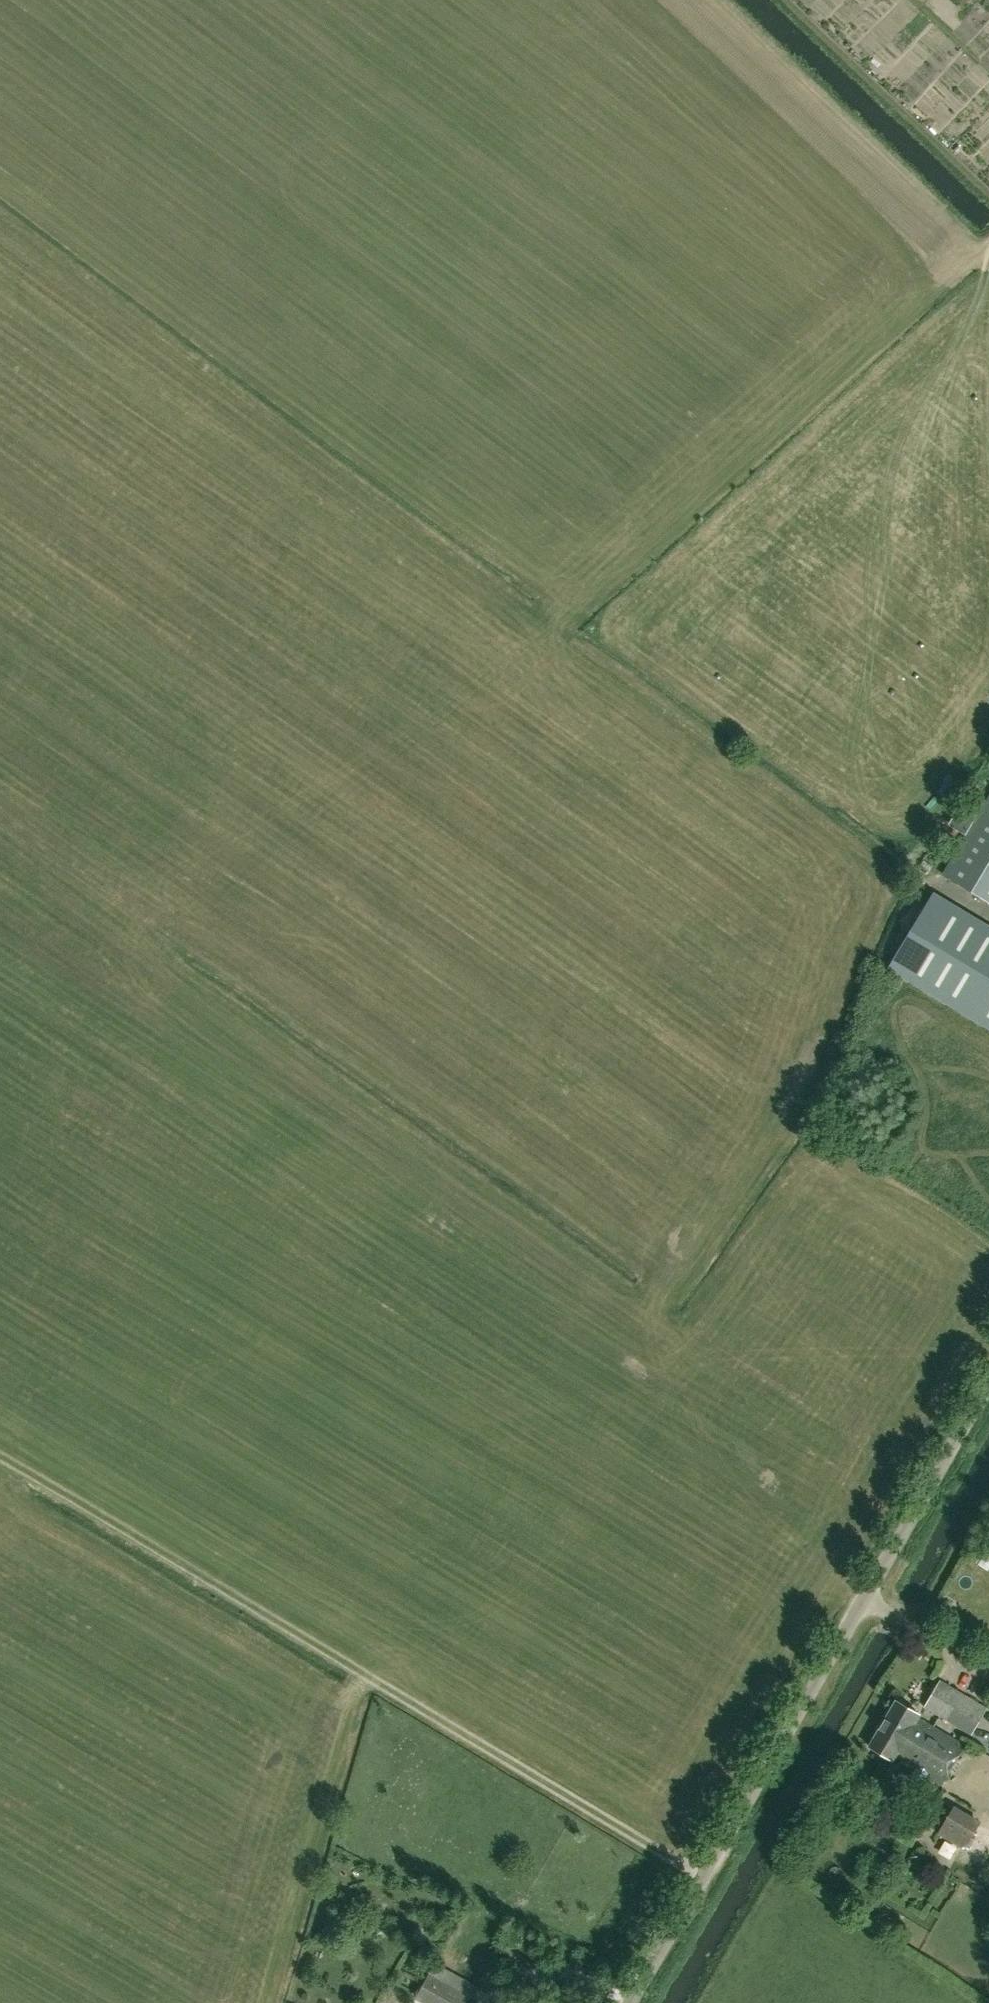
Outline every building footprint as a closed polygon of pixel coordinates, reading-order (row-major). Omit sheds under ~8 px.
[(944,875),(988,902),(988,800),(944,875)] [(888,967),(988,1028),(988,927),(932,894),(888,967)] [(950,1608),(940,1602),(933,1616),(942,1621),(950,1608)] [(925,1706),(971,1735),(987,1709),(941,1680),(925,1706)] [(895,1757),(897,1758),(903,1747),(917,1755),(933,1726),(918,1717),(920,1714),(896,1700),(869,1746),(893,1760),(895,1757)] [(903,1747),(897,1758),(916,1769),(914,1773),(912,1772),(906,1782),(921,1791),(927,1780),(925,1779),(927,1776),(941,1783),(964,1743),(933,1726),(917,1755),(903,1747)] [(938,1830),(977,1852),(988,1831),(988,1827),(952,1806),(938,1830)] [(471,1997),(429,1973),(416,1995),(414,1998),(423,2002),(467,2002),(471,1997)]
